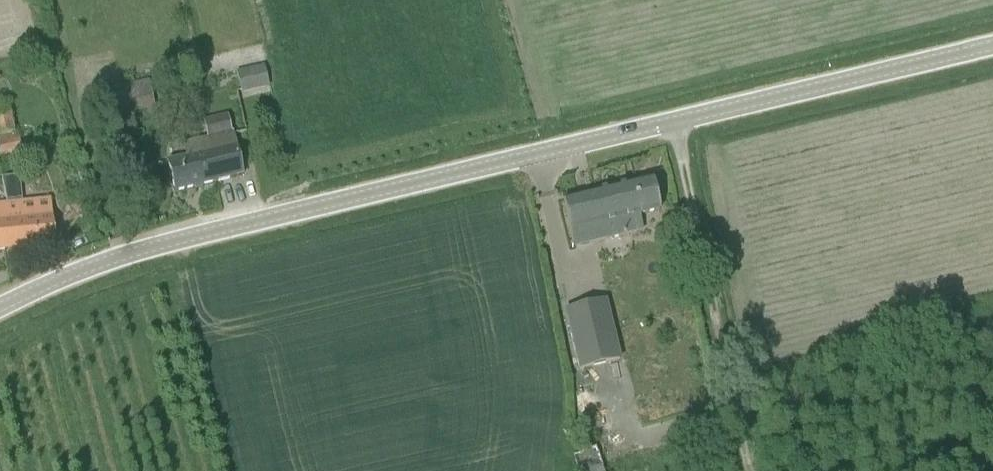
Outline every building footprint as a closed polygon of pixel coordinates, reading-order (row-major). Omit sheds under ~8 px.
[(237,69),(242,91),(270,85),(266,63),(237,69)] [(155,104),(149,79),(91,92),(98,121),(148,110),(149,114),(161,111),(159,103),(155,104)] [(207,139),(232,134),(227,116),(203,122),(207,139)] [(13,135),(0,137),(0,157),(31,151),(27,132),(13,135)] [(176,193),(243,177),(233,133),(184,145),(187,158),(168,163),(176,193)] [(651,179),(565,200),(576,247),(642,231),(638,216),(659,211),(651,179)] [(50,200),(8,204),(9,221),(3,221),(6,251),(55,246),(50,200)] [(6,251),(3,221),(9,221),(8,204),(0,204),(0,251),(6,251)] [(567,312),(580,368),(619,359),(605,303),(567,312)] [(564,436),(569,439),(572,441),(577,432),(571,428),(570,428),(564,436)] [(578,470),(603,470),(596,448),(573,456),(578,470)]
